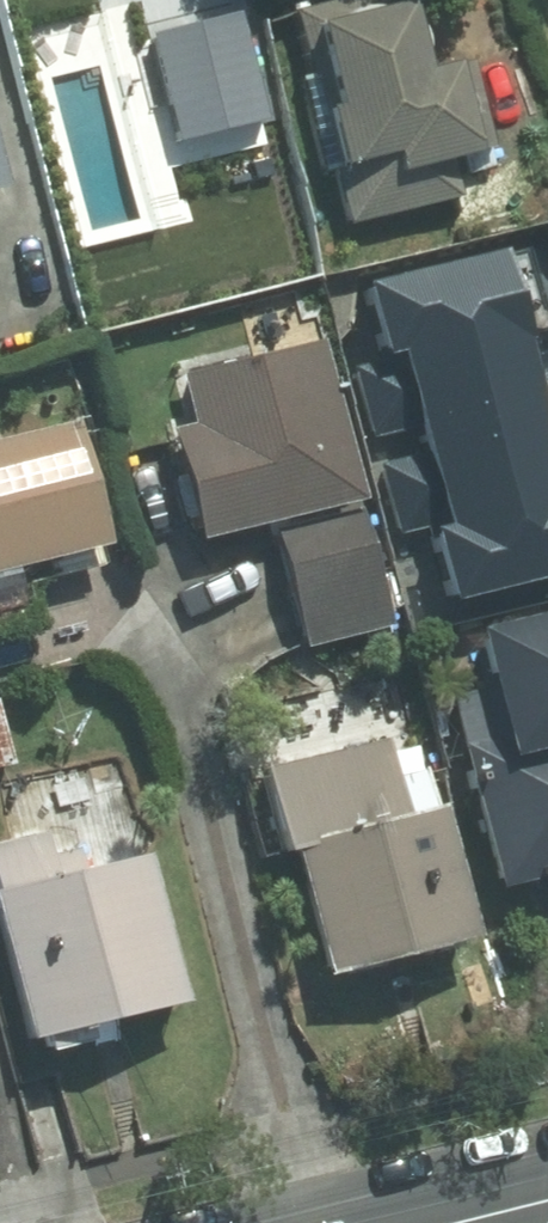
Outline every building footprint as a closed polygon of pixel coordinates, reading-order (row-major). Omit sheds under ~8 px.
[(402,76),(390,9),(289,28),(318,185),(325,183),(335,233),(454,211),(447,173),(479,167),(470,120),(460,65),(402,76)] [(233,15),(139,36),(165,151),(259,129),(233,15)] [(374,633),(348,509),(313,346),(162,378),(174,435),(151,440),(174,546),(255,528),(282,653),(374,633)] [(0,451),(0,588),(93,567),(63,437),(0,451)] [(525,488),(547,601),(547,484),(525,488)] [(449,646),(462,703),(433,709),(476,900),(547,884),(547,624),(449,646)] [(0,701),(0,786),(19,782),(3,700),(0,701)] [(268,866),(305,994),(457,950),(420,818),(389,827),(374,751),(249,774),(268,866)] [(0,1053),(175,1016),(142,864),(65,881),(58,846),(0,858),(0,1052),(0,1053)]
